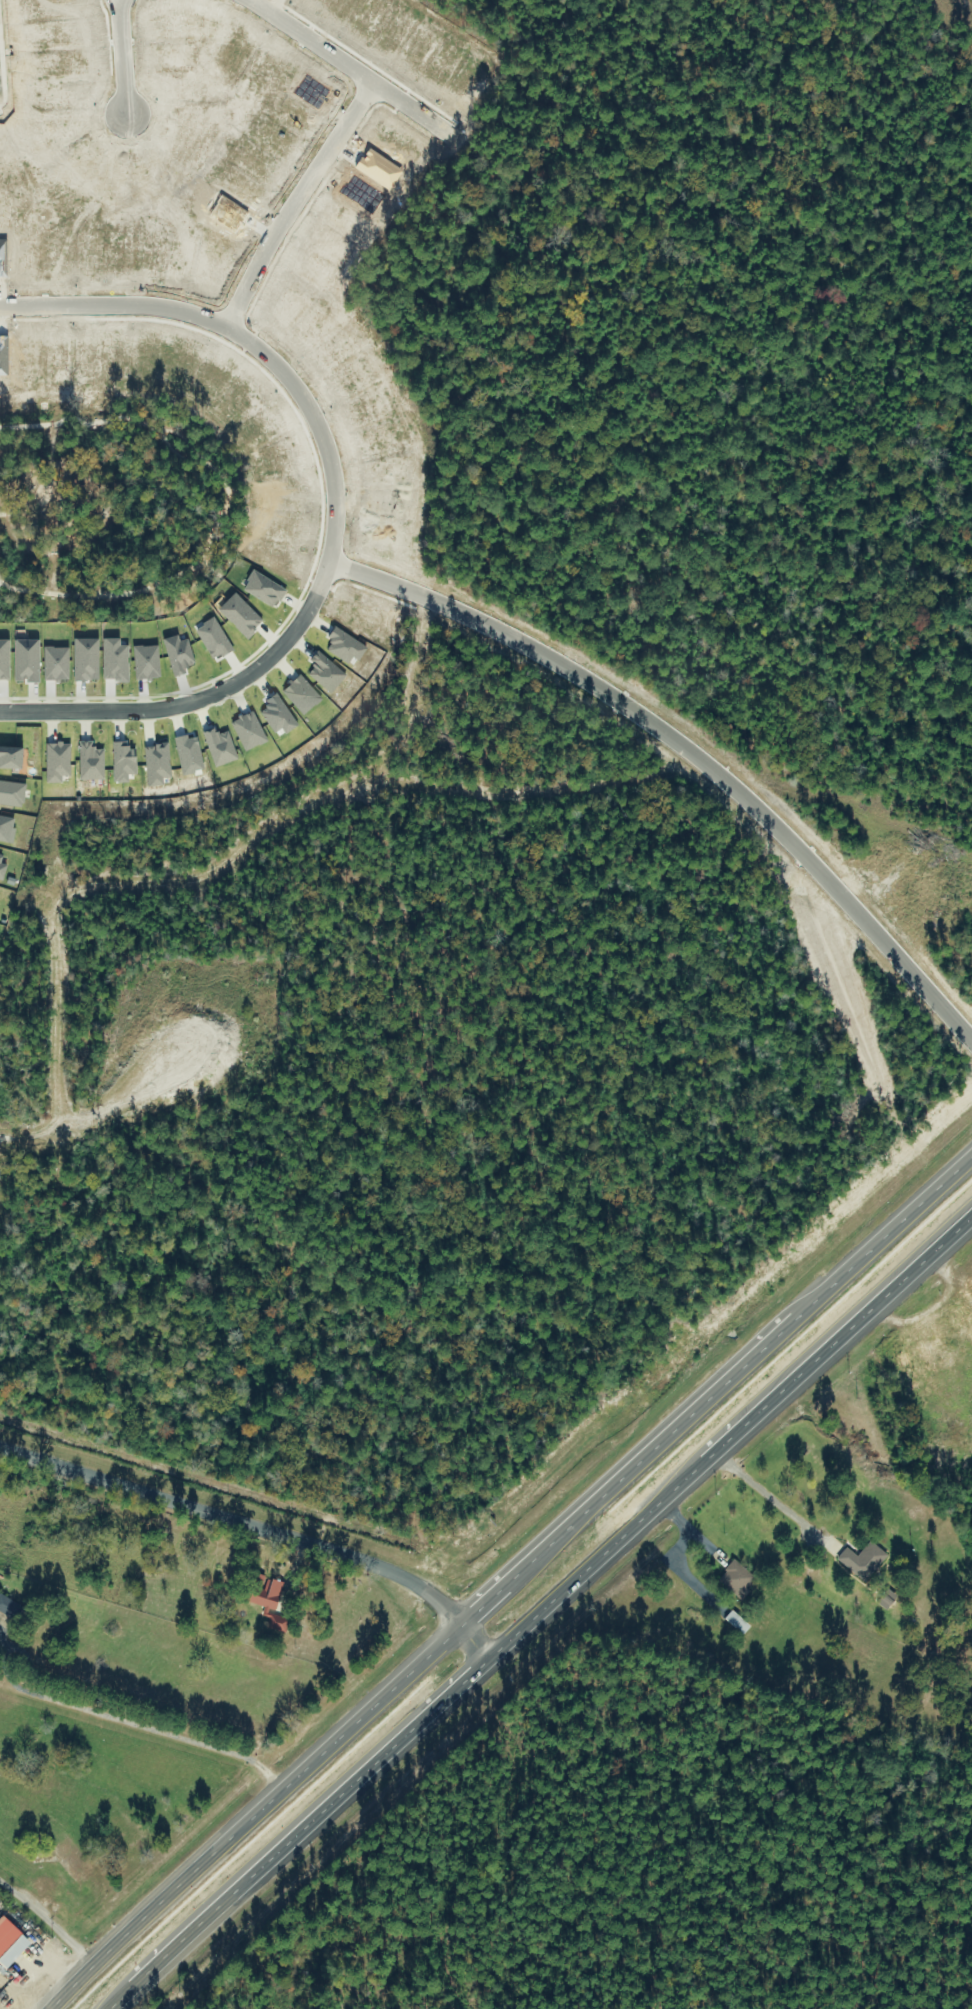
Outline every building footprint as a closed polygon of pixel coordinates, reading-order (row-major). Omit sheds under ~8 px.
[(847,1548),(837,1560),(866,1584),(889,1556),(871,1541),(858,1557),(847,1548)] [(750,1592),(746,1589),(755,1580),(736,1560),(717,1579),(741,1602),(750,1592)] [(281,1633),(294,1585),(263,1577),(261,1586),(251,1583),(246,1603),(270,1609),(265,1629),(281,1633)] [(18,1622),(26,1608),(0,1594),(0,1613),(18,1622)] [(33,1944),(5,1917),(0,1922),(0,1963),(8,1970),(33,1944)]
